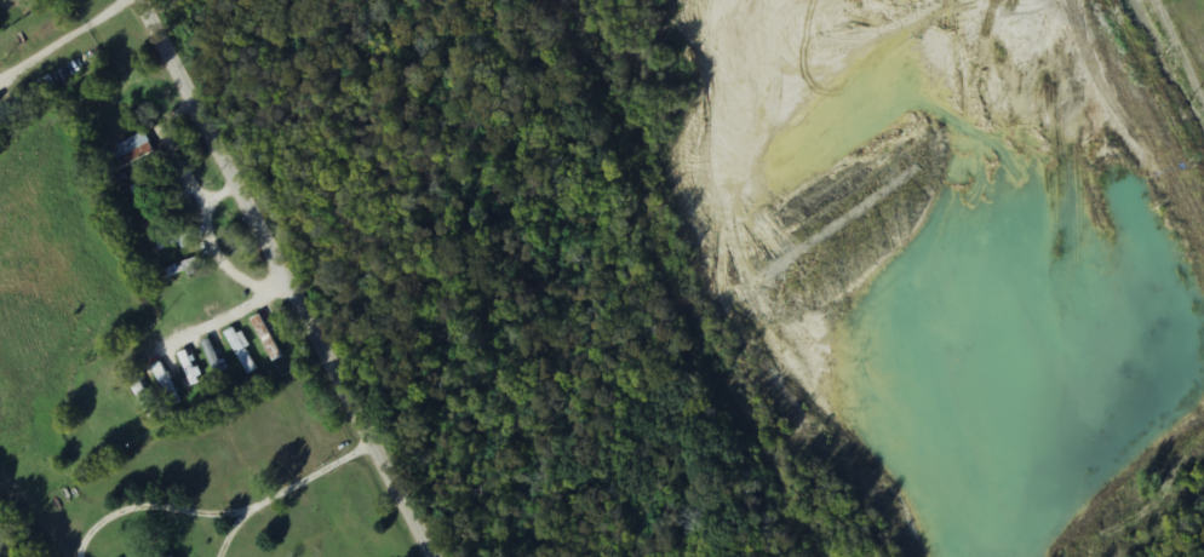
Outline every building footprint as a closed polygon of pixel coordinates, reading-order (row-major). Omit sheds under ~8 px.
[(13,118),(4,105),(0,108),(0,127),(13,118)] [(111,175),(155,153),(144,133),(113,148),(119,159),(106,166),(111,175)] [(135,188),(153,223),(178,210),(160,175),(135,188)] [(160,252),(193,241),(188,227),(155,237),(160,252)] [(188,272),(188,277),(199,275),(197,263),(162,268),(163,276),(188,272)] [(251,320),(274,361),(284,356),(260,315),(251,320)] [(224,333),(249,375),(260,368),(235,327),(224,333)] [(202,342),(218,378),(228,374),(211,338),(202,342)] [(180,352),(189,386),(198,383),(189,350),(180,352)] [(153,366),(169,407),(178,404),(162,363),(153,366)] [(130,384),(151,420),(160,414),(138,379),(130,384)]
